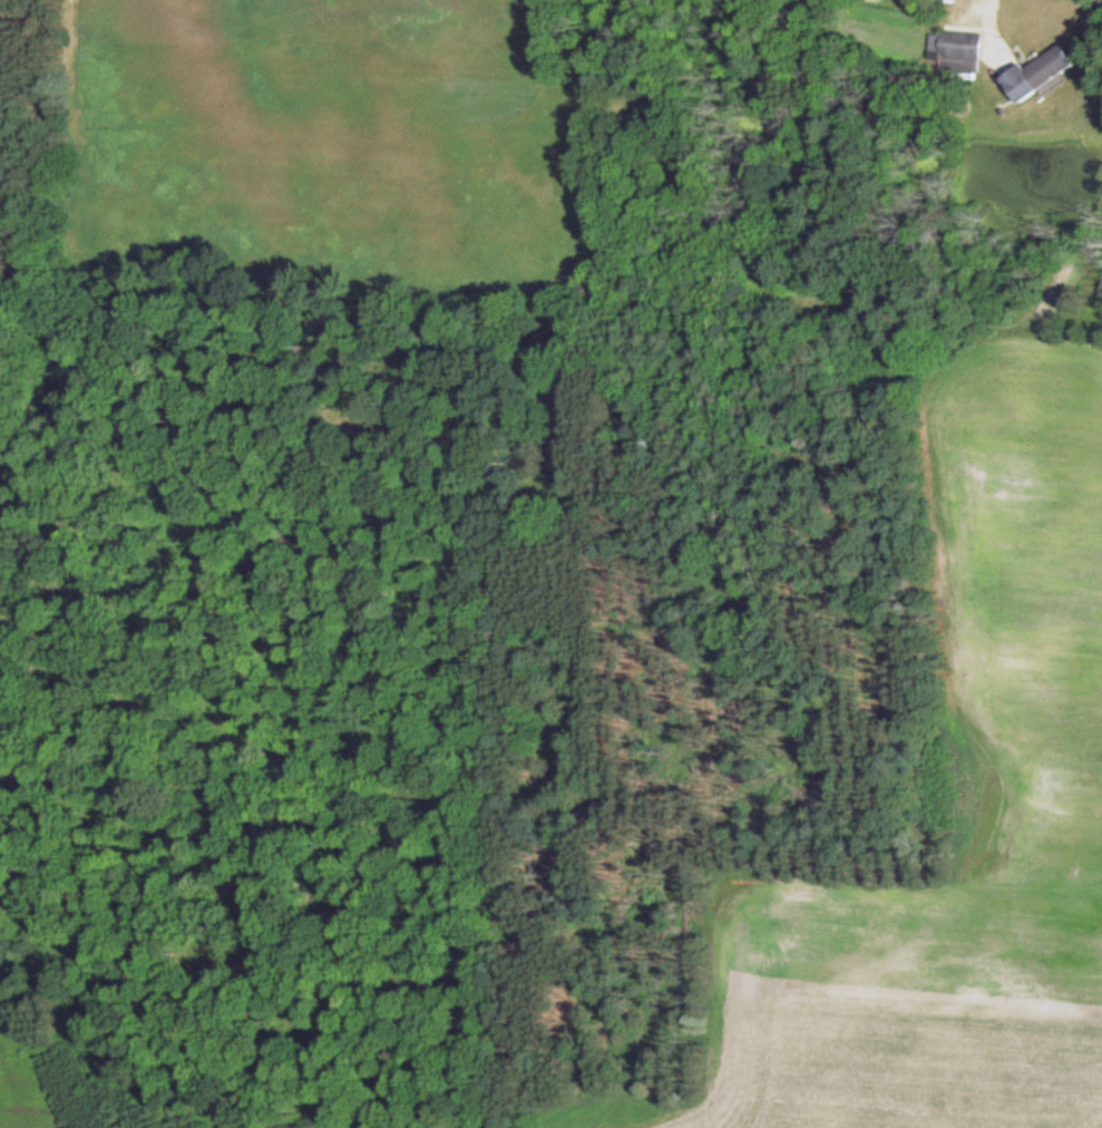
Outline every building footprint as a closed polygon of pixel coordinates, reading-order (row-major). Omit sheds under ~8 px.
[(983,33),(935,28),(931,63),(980,68),(983,33)] [(1076,64),(1062,43),(1026,66),(1024,62),(1002,76),(1018,101),(1076,64)]
